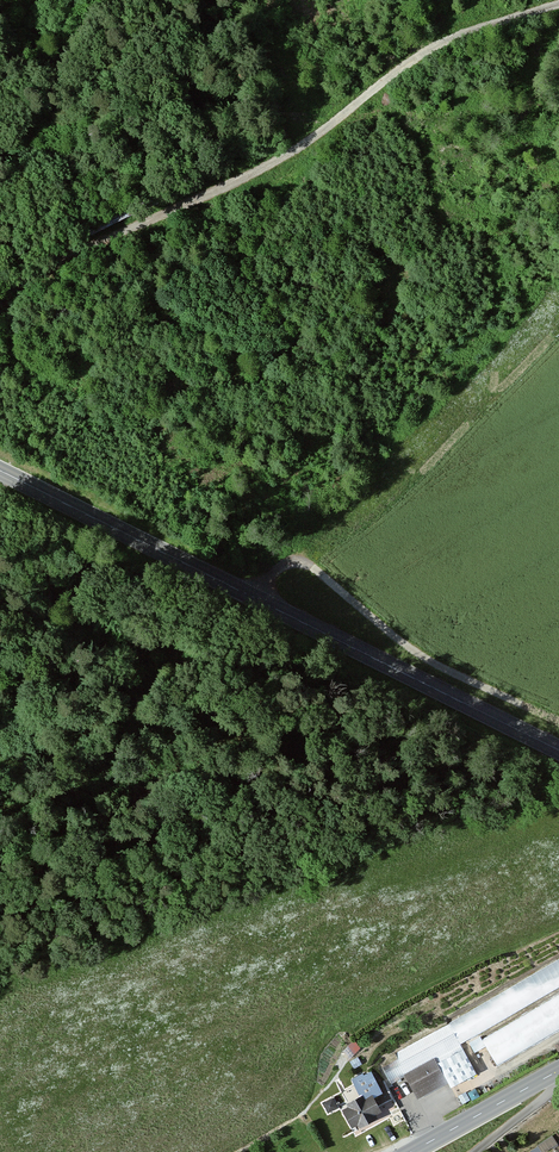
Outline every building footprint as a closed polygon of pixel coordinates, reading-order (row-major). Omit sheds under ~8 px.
[(396,1053),(399,1058),(383,1067),(391,1082),(558,984),(558,958),(396,1053)] [(479,1041),(493,1065),(558,1027),(558,996),(479,1041)] [(345,1050),(350,1057),(359,1047),(355,1039),(345,1050)] [(358,1057),(351,1061),(354,1067),(361,1063),(358,1057)] [(441,1081),(431,1061),(403,1076),(413,1096),(441,1081)] [(371,1075),(362,1080),(367,1089),(376,1084),(371,1075)] [(380,1109),(371,1090),(343,1104),(352,1123),(380,1109)]
